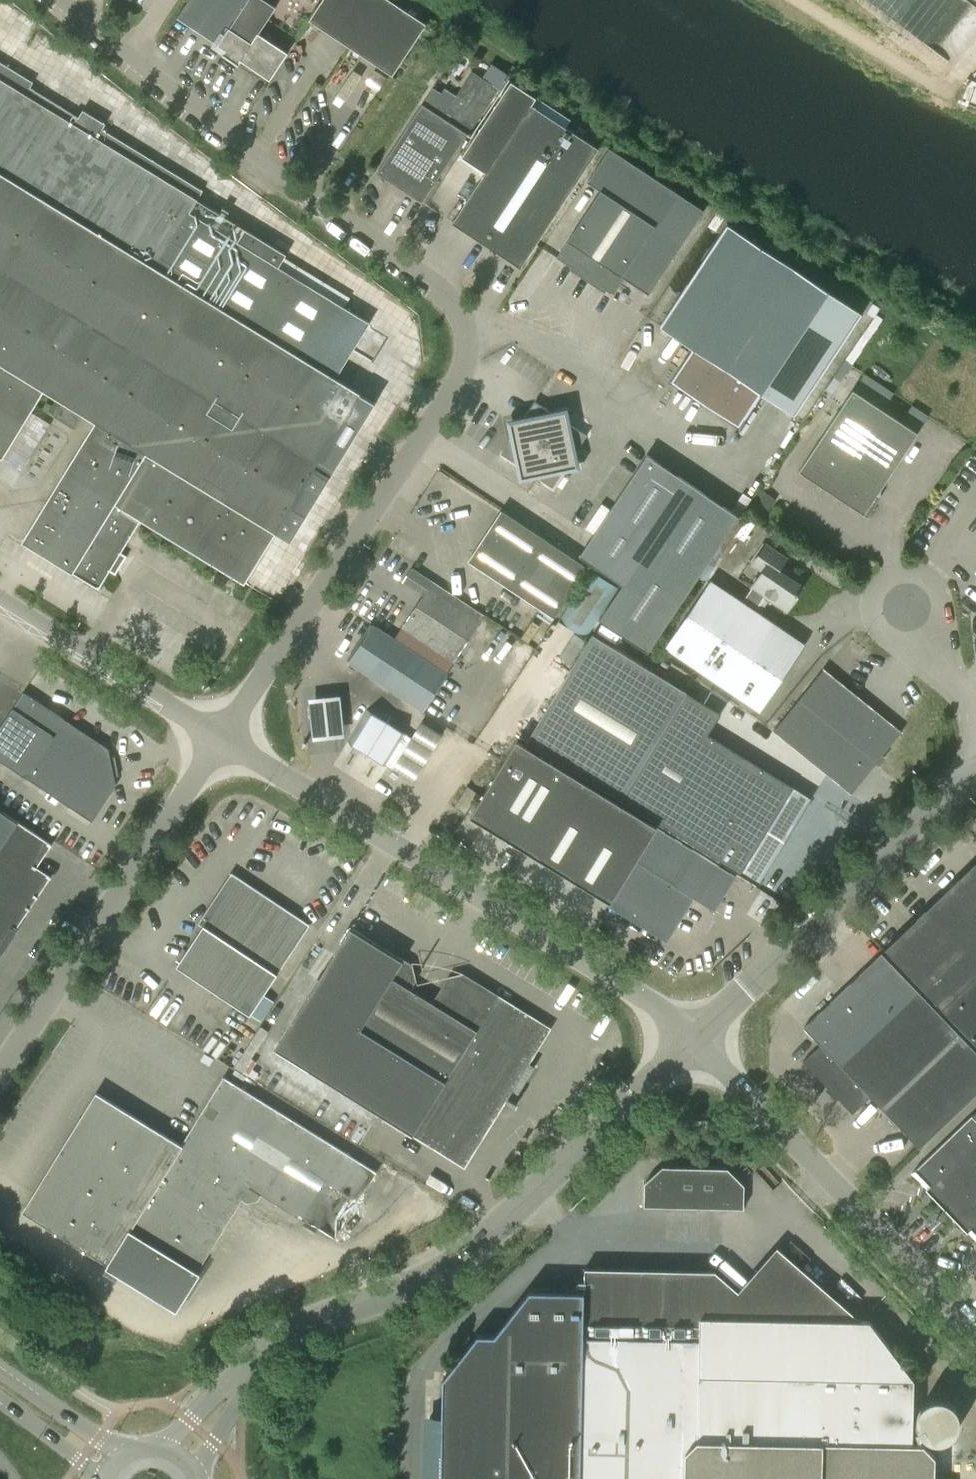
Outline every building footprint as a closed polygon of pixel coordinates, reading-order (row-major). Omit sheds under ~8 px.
[(238,65),(239,63),(270,80),(288,52),(259,33),(276,7),(266,0),(189,0),(177,18),(214,42),(211,46),(223,54),(238,65)] [(309,21),(392,76),(426,25),(389,0),(322,0),(309,21)] [(975,33),(975,3),(972,0),(868,0),(923,40),(916,49),(948,72),(975,33)] [(13,55),(33,20),(0,1),(0,48),(13,55)] [(2,459),(10,446),(31,413),(44,391),(82,415),(95,422),(47,500),(22,542),(84,580),(99,589),(110,571),(110,570),(115,573),(125,556),(120,553),(140,521),(147,525),(174,541),(244,584),(276,532),(291,541),(291,540),(302,522),(304,520),(376,402),(362,394),(336,378),(353,351),(360,340),(370,322),(278,265),(286,252),(287,250),(199,197),(203,190),(104,129),(109,120),(87,106),(80,116),(32,87),(34,83),(0,62),(0,458),(2,459)] [(343,98),(361,69),(350,63),(332,91),(343,98)] [(432,89),(422,104),(467,133),(496,89),(482,79),(481,78),(475,74),(471,74),(466,81),(467,83),(457,99),(449,93),(446,98),(442,95),(432,89)] [(485,172),(452,222),(483,243),(521,267),(527,257),(599,148),(565,126),(570,120),(511,82),(462,157),(485,172)] [(382,165),(377,173),(422,202),(467,133),(422,104),(382,165)] [(601,190),(556,258),(601,287),(611,293),(622,276),(649,294),(703,211),(609,150),(588,182),(601,190)] [(573,218),(592,189),(585,185),(566,213),(573,218)] [(761,393),(795,416),(831,361),(862,314),(727,224),(659,326),(693,348),(671,382),(739,427),(761,393)] [(880,490),(918,433),(853,390),(799,471),(864,514),(875,498),(881,497),(880,490)] [(568,408),(550,412),(535,401),(523,419),(510,422),(512,436),(501,453),(516,464),(520,481),(537,477),(553,487),(563,472),(580,469),(576,451),(587,436),(571,426),(568,408)] [(80,417),(60,405),(53,416),(73,429),(80,417)] [(739,517),(647,455),(579,556),(622,585),(599,619),(648,652),(739,517)] [(468,561),(554,617),(587,567),(501,511),(468,561)] [(665,647),(760,711),(805,644),(789,633),(755,610),(764,596),(786,611),(803,587),(789,577),(792,574),(781,567),(786,558),(766,544),(752,565),(762,572),(742,602),(710,580),(665,647)] [(402,630),(396,639),(447,673),(453,663),(484,615),(412,569),(403,582),(424,596),(402,630)] [(590,570),(557,620),(584,638),(617,588),(590,570)] [(447,673),(396,639),(374,625),(349,663),(423,711),(447,673)] [(527,742),(621,800),(758,885),(765,873),(783,844),(805,809),(811,798),(708,734),(721,714),(592,635),(527,742)] [(773,731),(851,794),(891,745),(901,732),(892,724),(824,669),(773,731)] [(340,687),(309,690),(313,732),(344,729),(340,687)] [(24,692),(0,727),(0,760),(91,822),(116,785),(114,777),(119,776),(114,776),(110,758),(115,756),(110,757),(108,749),(24,692)] [(367,709),(347,741),(393,770),(412,738),(407,735),(407,734),(367,709)] [(529,853),(611,903),(657,826),(517,740),(470,816),(529,853)] [(17,927),(14,925),(26,907),(29,909),(30,908),(27,906),(34,896),(37,897),(38,896),(35,894),(47,876),(50,878),(51,876),(34,864),(48,844),(51,845),(52,844),(0,809),(0,953),(17,927)] [(737,875),(657,826),(611,903),(666,937),(672,926),(690,896),(715,911),(737,875)] [(901,966),(941,1008),(975,1045),(975,862),(885,949),(901,966)] [(194,939),(177,966),(180,968),(184,971),(250,1015),(251,1014),(262,1021),(275,1001),(264,994),(277,974),(276,974),(307,928),(308,926),(309,925),(237,877),(212,912),(207,909),(198,923),(203,926),(194,939)] [(351,929),(348,932),(308,997),(277,1049),(464,1165),(549,1028),(463,975),(449,978),(433,1003),(420,995),(409,988),(414,980),(410,966),(384,950),(351,929)] [(975,1094),(975,1047),(900,967),(884,951),(804,1028),(820,1045),(803,1062),(852,1114),(870,1097),(919,1149),(975,1094)] [(34,1193),(23,1212),(175,1306),(249,1187),(327,1235),(334,1239),(345,1222),(376,1172),(327,1141),(223,1077),(181,1145),(117,1105),(96,1092),(34,1193)] [(911,1174),(975,1242),(975,1112),(911,1174)] [(644,1203),(744,1206),(744,1185),(727,1168),(662,1167),(644,1183),(644,1203)] [(485,1334),(478,1334),(443,1379),(441,1478),(935,1478),(936,1456),(924,1443),(913,1443),(914,1379),(869,1321),(800,1319),(747,1318),(748,1298),(716,1271),(586,1268),(585,1292),(581,1292),(581,1289),(533,1288),(533,1291),(529,1291),(529,1297),(495,1335),(485,1334)] [(923,1405),(919,1411),(917,1420),(919,1429),(927,1439),(938,1442),(947,1440),(954,1435),(959,1425),(960,1418),(958,1410),(952,1403),(943,1399),(934,1399),(923,1405)]
